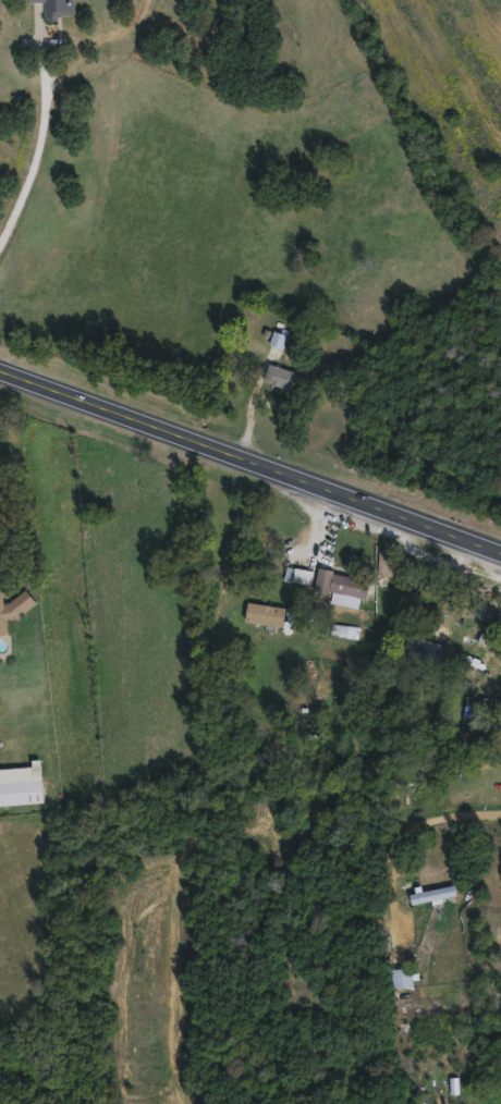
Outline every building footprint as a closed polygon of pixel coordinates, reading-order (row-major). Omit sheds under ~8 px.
[(46,16),(45,0),(75,0),(75,15),(46,16)] [(286,334),(282,347),(269,343),(273,329),(286,334)] [(296,370),(291,388),(265,380),(269,363),(296,370)] [(333,572),(351,576),(352,571),(371,575),(365,603),(328,596),(333,572)] [(4,636),(0,635),(0,592),(3,593),(2,600),(13,603),(16,590),(29,594),(22,622),(10,618),(4,636)] [(283,626),(245,620),(248,601),(286,606),(283,626)] [(447,643),(442,662),(402,653),(406,635),(447,643)] [(44,801),(0,805),(0,768),(32,765),(32,760),(41,759),(44,801)] [(410,894),(453,883),(455,894),(412,905),(410,894)] [(413,968),(413,986),(392,986),(392,968),(413,968)]
